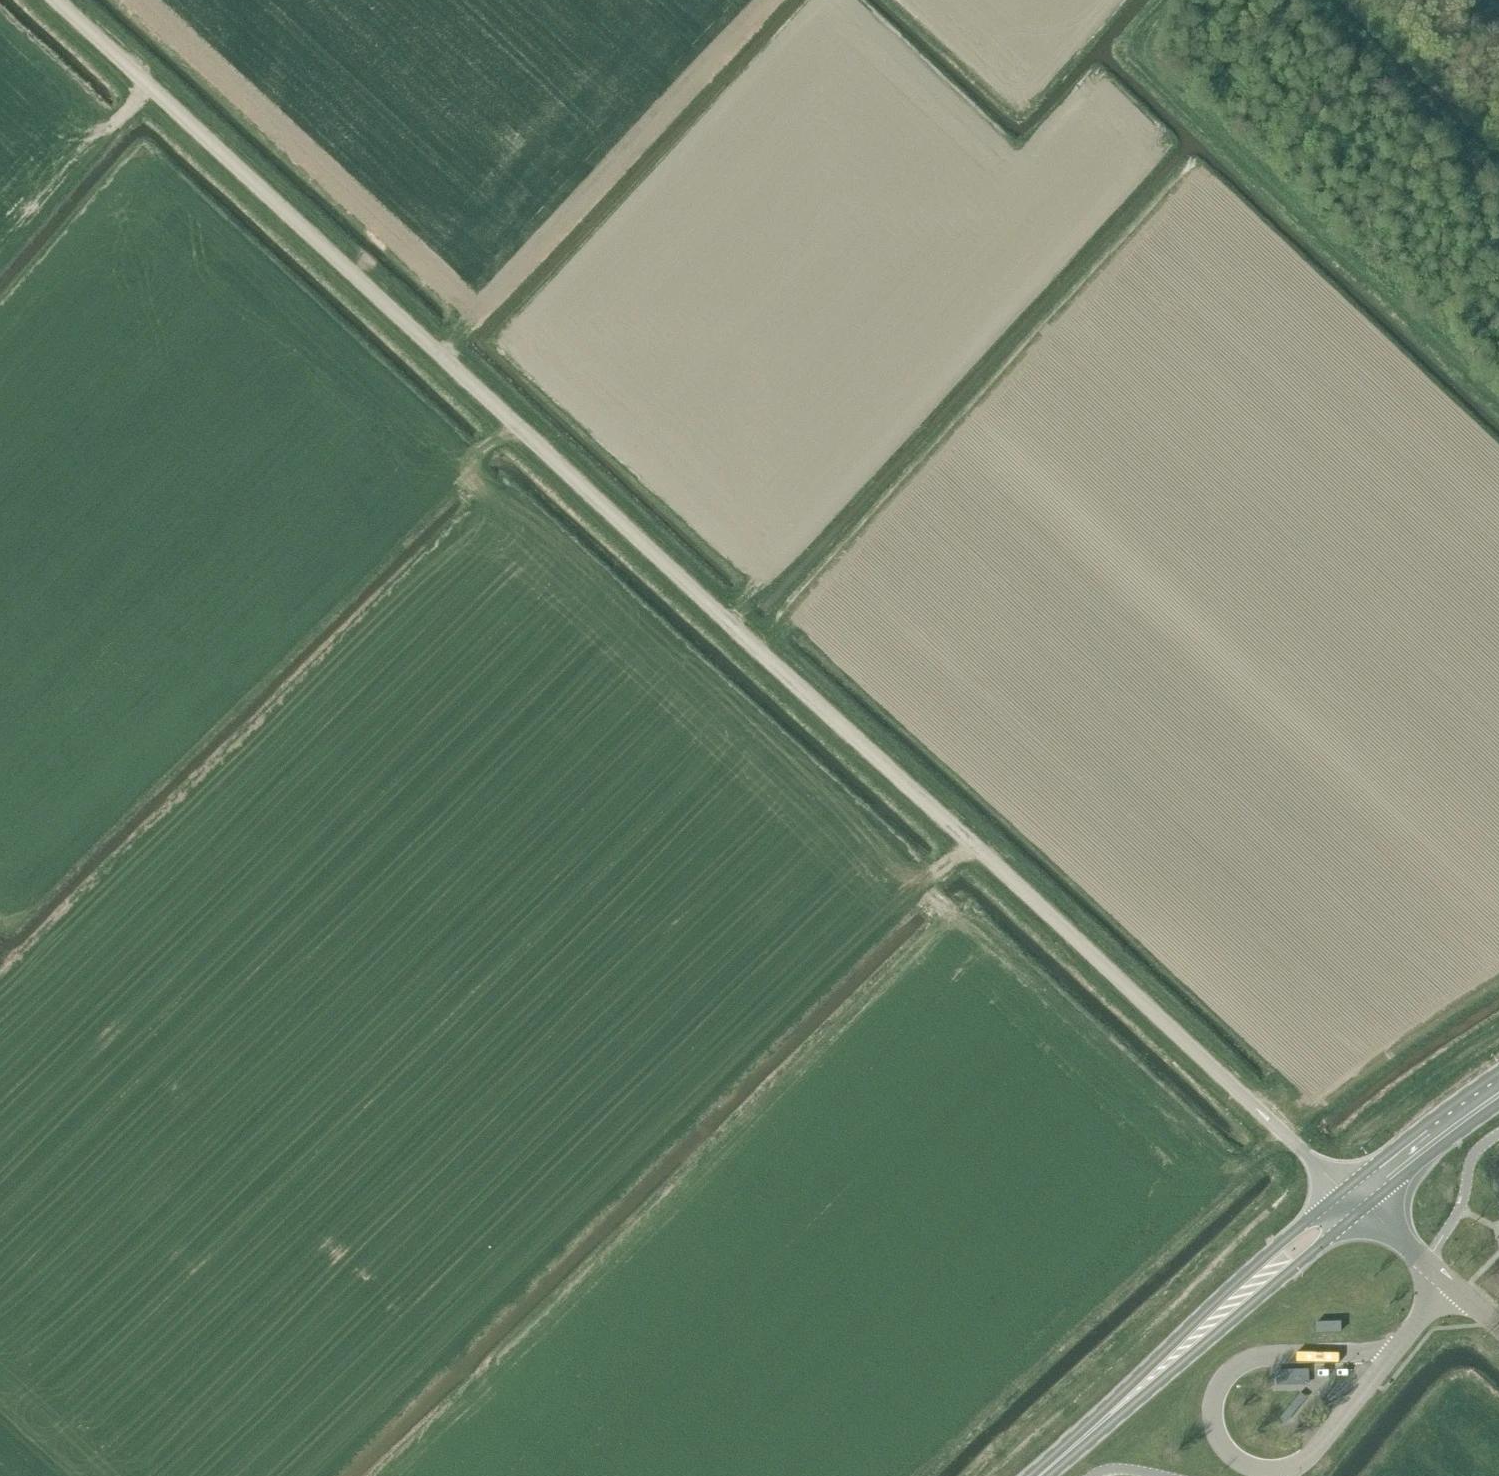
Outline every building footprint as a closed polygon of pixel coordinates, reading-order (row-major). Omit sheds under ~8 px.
[(1292,1369),(1292,1385),(1310,1385),(1310,1369),(1292,1369)]
